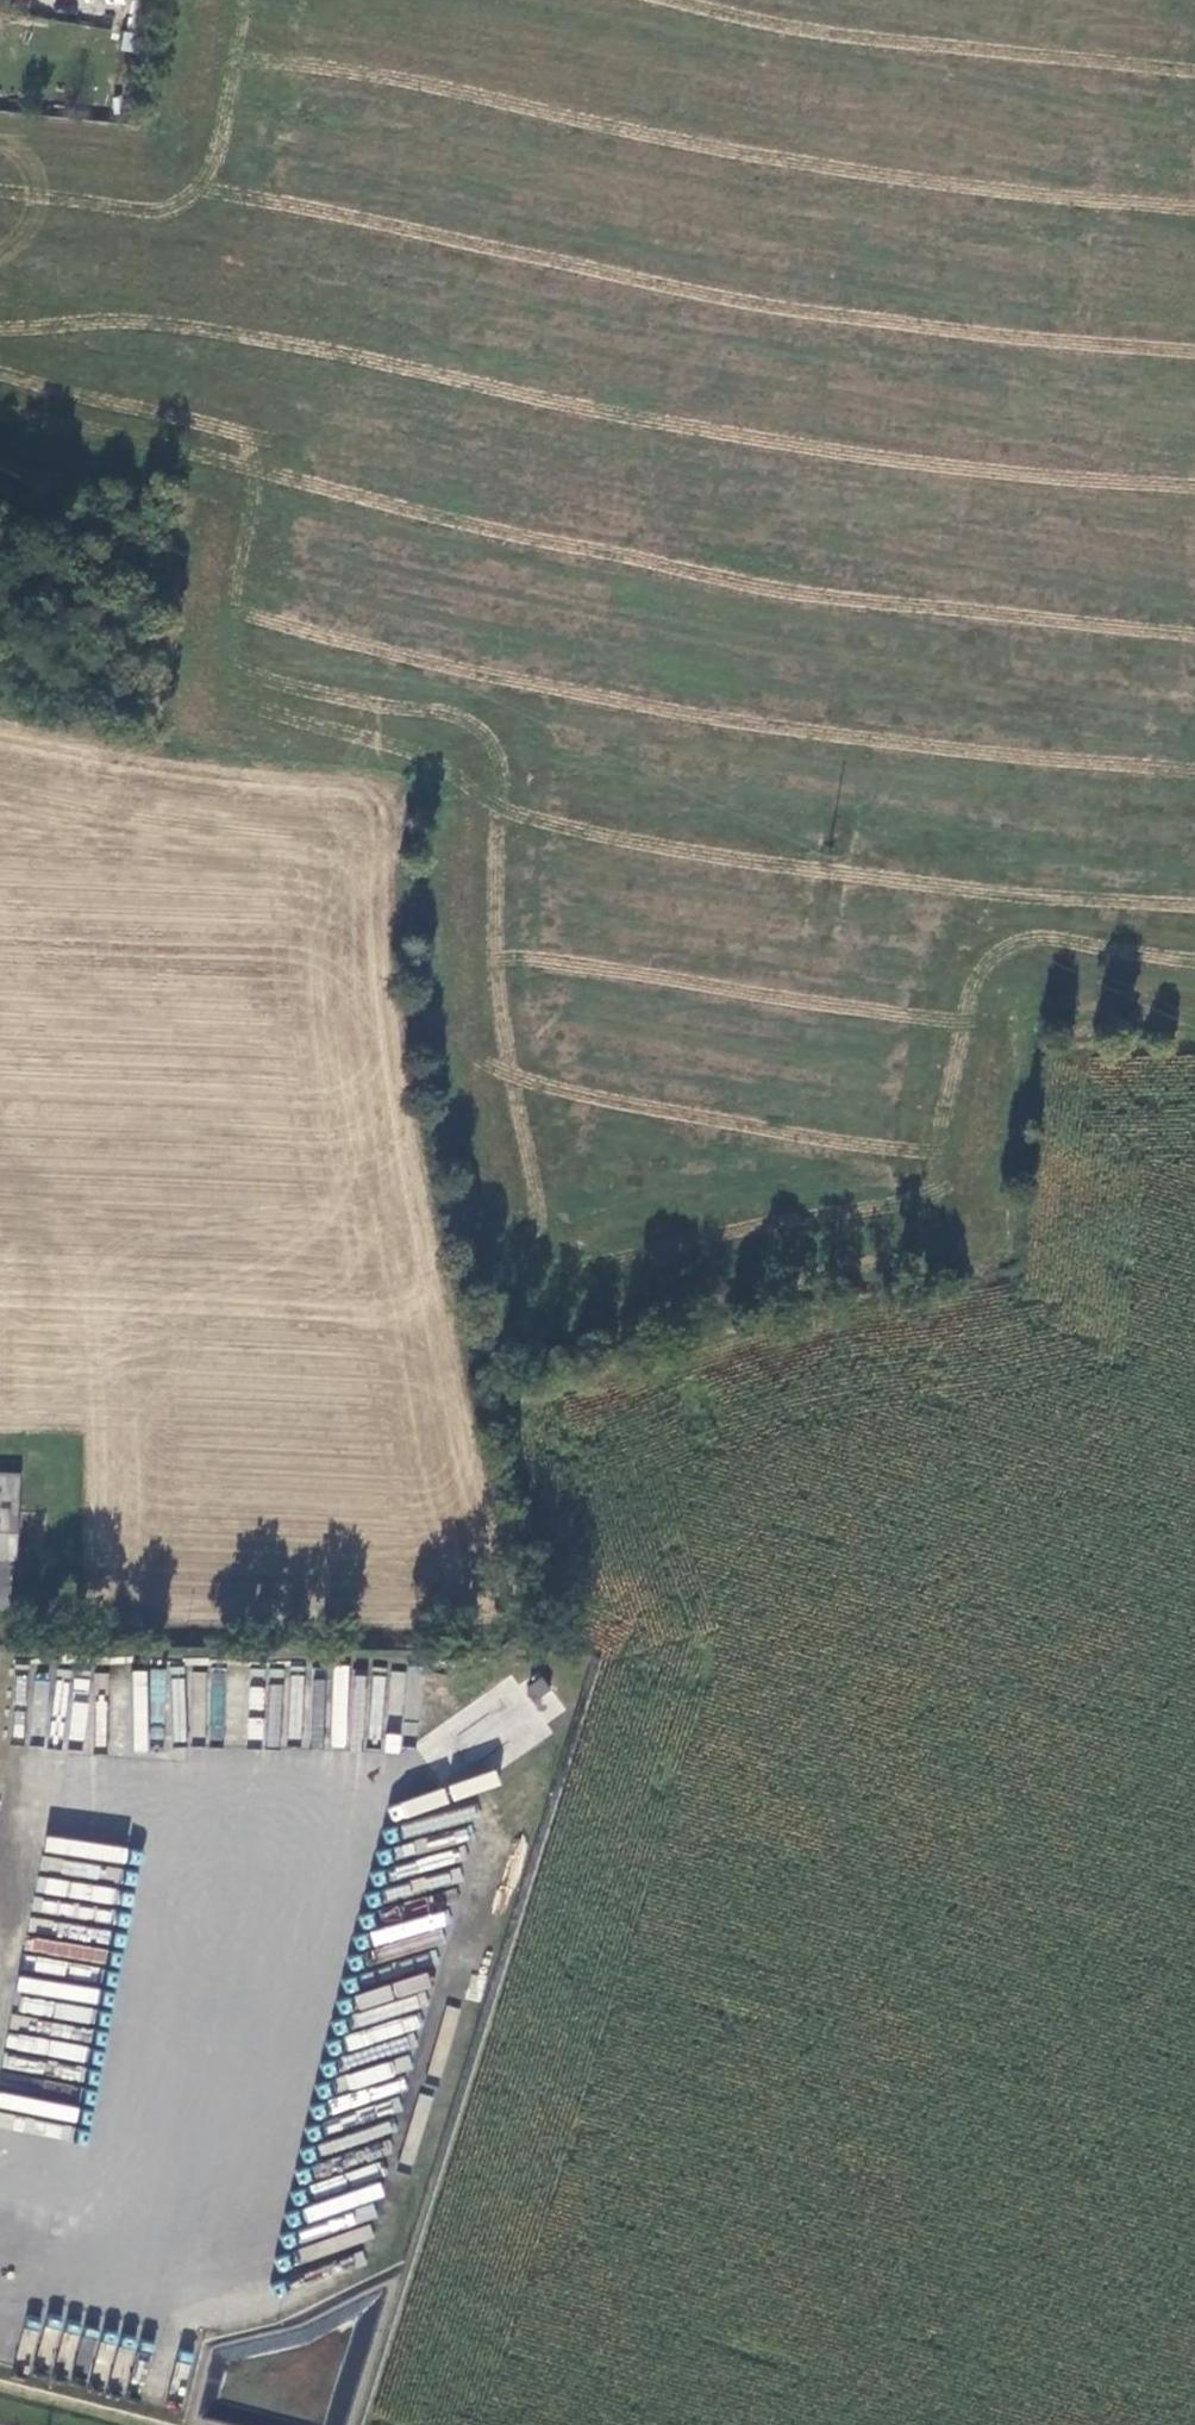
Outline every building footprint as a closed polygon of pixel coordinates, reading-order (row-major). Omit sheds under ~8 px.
[(0,1474),(0,1560),(14,1561),(18,1475),(0,1474)] [(10,1610),(13,1564),(0,1563),(0,1609),(10,1610)]
